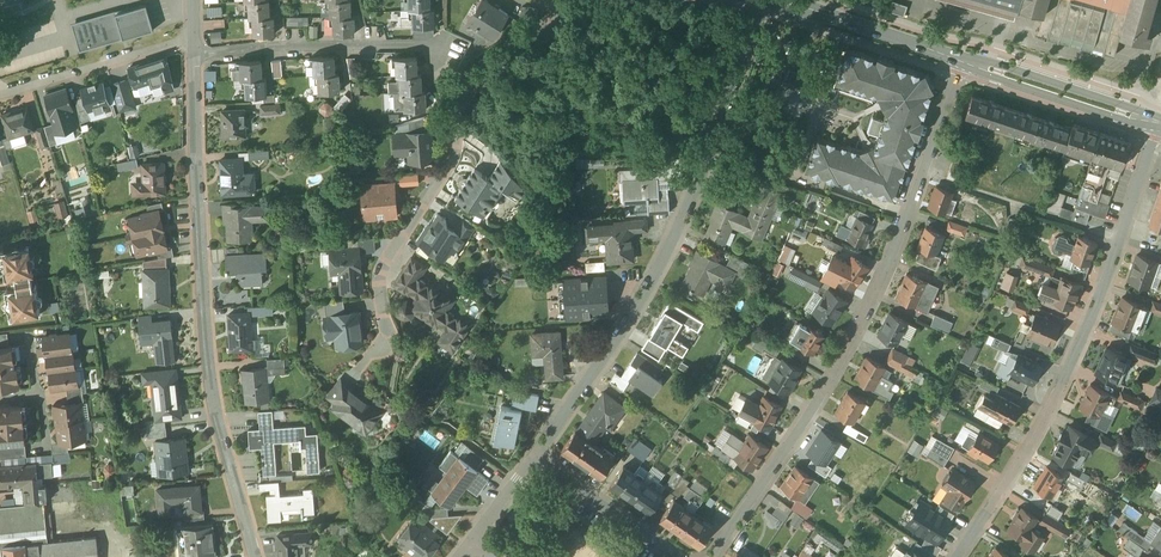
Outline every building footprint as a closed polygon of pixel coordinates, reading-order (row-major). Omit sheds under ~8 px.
[(248,1),(249,1),(250,18),(249,18),(253,18),(271,17),(271,16),(270,16),(269,0),(270,0),(264,0),(248,1)] [(347,0),(330,0),(330,1),(330,17),(330,18),(333,18),(351,17),(350,1),(351,1),(351,0),(347,0)] [(409,10),(413,10),(430,9),(430,0),(409,0),(409,10)] [(486,0),(481,0),(467,21),(478,28),(479,26),(495,36),(494,38),(509,14),(508,15),(492,4),(486,0)] [(1014,20),(1018,6),(1017,6),(1019,0),(939,0),(1014,20)] [(1017,6),(1018,6),(1031,10),(1043,13),(1039,28),(1038,28),(1036,34),(1115,56),(1117,50),(1116,50),(1120,35),(1131,38),(1149,43),(1151,33),(1146,31),(1155,0),(1019,0),(1017,6)] [(906,7),(886,1),(883,10),(903,17),(906,7)] [(144,3),(70,25),(79,55),(153,33),(144,3)] [(223,16),(222,6),(208,6),(208,16),(223,16)] [(538,8),(523,7),(520,21),(535,25),(538,8)] [(430,9),(413,10),(413,11),(413,10),(413,17),(414,27),(413,27),(435,26),(434,10),(434,9),(430,9)] [(288,16),(288,25),(309,25),(309,17),(288,16)] [(271,17),(253,18),(254,35),(275,34),(274,17),(271,17)] [(351,17),(333,18),(334,18),(334,34),(333,34),(333,35),(355,35),(355,34),(354,34),(354,18),(355,18),(354,17),(351,17)] [(413,17),(396,18),(396,28),(413,27),(414,27),(413,17)] [(222,30),(211,31),(212,42),(223,41),(222,30)] [(895,63),(878,58),(877,59),(847,49),(836,83),(878,97),(886,114),(876,145),(860,153),(818,139),(806,174),(840,185),(840,184),(895,202),(905,173),(903,173),(905,167),(906,167),(916,137),(918,138),(924,121),(922,121),(932,91),(934,90),(933,88),(935,87),(928,74),(926,75),(925,74),(924,75),(894,65),(895,63)] [(157,59),(129,68),(135,87),(152,82),(155,92),(165,89),(167,92),(174,90),(167,56),(157,59)] [(334,57),(310,59),(313,59),(315,75),(314,75),(314,76),(318,76),(336,74),(335,74),(334,57)] [(417,57),(392,58),(392,59),(396,59),(397,76),(400,76),(418,75),(417,57)] [(273,77),(282,76),(281,60),(272,60),(273,77)] [(262,61),(237,62),(237,63),(241,63),(241,69),(241,79),(245,79),(263,78),(262,78),(261,61),(262,61)] [(205,81),(217,80),(216,69),(204,70),(205,81)] [(241,69),(233,70),(234,80),(241,79),(241,69)] [(805,78),(791,70),(784,82),(798,90),(805,78)] [(336,74),(318,76),(320,93),(319,93),(341,92),(341,91),(340,91),(339,74),(336,74)] [(418,75),(400,76),(401,93),(405,93),(422,92),(421,75),(418,75)] [(397,82),(389,82),(390,94),(394,94),(401,93),(400,76),(397,76),(397,82)] [(263,78),(245,79),(246,97),(267,96),(267,95),(266,79),(266,78),(263,78)] [(127,80),(113,84),(121,111),(136,107),(127,80)] [(81,88),(88,111),(111,104),(104,81),(81,88)] [(67,89),(58,92),(58,91),(48,94),(48,95),(45,96),(52,116),(58,134),(75,129),(69,110),(73,109),(70,99),(71,99),(70,98),(67,89)] [(422,92),(405,93),(406,110),(426,109),(426,92),(422,92)] [(401,93),(394,94),(395,111),(406,110),(405,93),(401,93)] [(181,96),(172,96),(172,104),(180,105),(181,96)] [(990,101),(973,96),(966,117),(983,122),(990,101)] [(84,98),(76,100),(81,122),(91,119),(84,98)] [(1017,111),(990,101),(983,122),(1010,131),(1017,111)] [(280,105),(261,106),(261,115),(281,113),(280,105)] [(28,107),(18,110),(19,112),(4,116),(3,115),(5,123),(6,128),(9,137),(4,139),(7,149),(14,146),(11,137),(35,130),(28,107)] [(244,110),(222,111),(223,138),(228,138),(229,138),(229,137),(246,136),(244,110)] [(1044,120),(1017,111),(1010,131),(1037,140),(1044,120)] [(426,118),(409,122),(410,133),(427,132),(426,118)] [(1071,129),(1044,120),(1037,140),(1065,149),(1073,124),(1071,129)] [(52,124),(45,127),(50,146),(58,144),(52,124)] [(1100,133),(1073,124),(1065,149),(1063,154),(1090,163),(1092,158),(1100,133)] [(44,127),(37,129),(42,148),(50,146),(44,127)] [(410,133),(397,135),(398,152),(410,151),(411,162),(421,162),(421,159),(432,158),(431,143),(430,143),(429,133),(430,133),(430,132),(427,132),(410,133)] [(1130,143),(1100,133),(1092,158),(1110,164),(1121,168),(1130,143)] [(972,148),(958,143),(947,178),(960,183),(972,148)] [(0,146),(0,157),(2,165),(10,163),(5,144),(0,146)] [(489,147),(475,168),(489,177),(501,159),(494,151),(489,147)] [(269,151),(249,152),(249,160),(269,159),(269,151)] [(1110,164),(1092,158),(1090,163),(1083,186),(1101,192),(1110,164)] [(137,159),(117,163),(119,171),(139,167),(137,159)] [(242,159),(221,160),(223,195),(226,195),(235,195),(235,194),(254,193),(253,180),(243,181),(242,159)] [(525,189),(501,159),(489,177),(504,187),(501,192),(517,202),(525,189)] [(592,159),(592,167),(604,167),(604,159),(592,159)] [(684,159),(671,159),(671,163),(671,167),(682,166),(685,166),(684,159)] [(671,163),(660,164),(660,168),(644,169),(645,178),(648,178),(648,181),(655,180),(655,181),(668,180),(668,182),(679,182),(680,174),(683,173),(682,166),(671,167),(671,163)] [(164,164),(143,165),(144,183),(139,183),(140,195),(154,194),(154,195),(162,195),(162,194),(166,193),(165,183),(166,183),(166,173),(165,173),(164,164)] [(738,170),(724,166),(720,179),(734,183),(738,170)] [(456,197),(455,199),(468,207),(484,217),(501,192),(504,187),(489,177),(475,168),(456,197)] [(648,178),(645,178),(644,169),(619,171),(620,183),(630,182),(631,201),(630,201),(630,202),(647,200),(648,204),(649,204),(649,200),(657,200),(657,199),(656,189),(655,181),(655,180),(648,181),(648,178)] [(840,185),(806,174),(802,186),(830,195),(833,185),(894,205),(895,202),(840,184),(840,185)] [(796,189),(766,179),(764,185),(781,193),(792,198),(796,189)] [(395,183),(361,186),(364,219),(398,216),(395,183)] [(764,185),(749,219),(748,219),(743,231),(744,231),(743,232),(761,240),(781,193),(764,185)] [(1101,192),(1083,186),(1075,209),(1090,214),(1105,218),(1109,206),(1097,202),(1101,192)] [(952,192),(936,187),(929,207),(945,213),(950,198),(952,192)] [(1148,225),(1160,229),(1160,187),(1148,225)] [(670,188),(656,189),(657,199),(671,198),(670,188)] [(724,190),(712,218),(714,218),(707,236),(724,244),(731,226),(743,231),(748,219),(737,214),(738,213),(730,209),(731,207),(732,208),(738,196),(724,190)] [(468,207),(455,199),(456,197),(453,195),(446,206),(462,216),(468,207)] [(950,198),(945,213),(952,215),(957,201),(950,198)] [(55,202),(58,217),(68,214),(65,199),(55,202)] [(77,213),(89,213),(90,200),(77,200),(77,213)] [(162,202),(147,206),(149,213),(159,210),(159,211),(164,210),(162,202)] [(236,204),(223,205),(224,214),(227,213),(228,241),(252,240),(251,219),(262,219),(262,212),(269,212),(269,206),(237,208),(236,204)] [(1074,212),(1062,207),(1059,215),(1071,219),(1074,212)] [(28,210),(30,221),(39,219),(37,208),(28,210)] [(873,217),(854,209),(851,216),(857,219),(857,218),(870,224),(873,217)] [(1075,209),(1074,212),(1071,219),(1086,224),(1090,214),(1075,209)] [(149,213),(143,214),(143,215),(130,218),(133,233),(127,234),(129,241),(135,240),(138,255),(151,252),(152,253),(157,252),(168,249),(164,233),(165,233),(164,226),(163,226),(159,211),(159,210),(149,213)] [(446,220),(438,214),(427,230),(425,229),(416,242),(432,253),(433,252),(445,260),(451,251),(457,255),(461,248),(460,248),(466,238),(455,230),(448,225),(446,220)] [(477,226),(464,217),(455,230),(466,238),(468,239),(477,226)] [(857,219),(852,230),(842,226),(837,235),(838,236),(866,248),(870,239),(866,238),(872,225),(870,224),(857,218),(857,219)] [(1010,218),(1004,239),(1010,241),(1017,220),(1010,218)] [(646,221),(617,223),(618,226),(587,228),(588,242),(607,241),(609,262),(633,260),(631,232),(647,231),(646,221)] [(967,228),(949,222),(946,229),(964,236),(967,228)] [(804,242),(809,231),(795,225),(790,236),(804,242)] [(945,235),(926,228),(918,248),(921,249),(916,261),(936,269),(941,257),(937,255),(945,235)] [(1067,238),(1060,235),(1055,237),(1052,247),(1054,252),(1061,254),(1065,252),(1072,255),(1075,245),(1069,242),(1067,238)] [(724,244),(707,236),(704,243),(721,251),(724,244)] [(1096,243),(1078,236),(1075,245),(1072,255),(1070,259),(1074,260),(1089,265),(1089,264),(1096,243)] [(375,238),(349,240),(349,249),(359,248),(360,253),(364,252),(364,253),(376,252),(375,238)] [(842,246),(830,241),(827,248),(839,253),(842,246)] [(785,262),(790,264),(796,249),(785,244),(773,273),(780,276),(785,262)] [(29,247),(0,252),(5,280),(15,279),(17,289),(5,291),(10,321),(41,315),(36,286),(33,287),(31,276),(34,275),(29,247)] [(168,249),(157,252),(159,259),(167,257),(174,256),(172,248),(168,249)] [(349,249),(330,250),(331,262),(337,261),(338,271),(341,273),(342,293),(362,291),(360,253),(359,248),(349,249)] [(719,263),(697,251),(690,266),(692,267),(682,286),(690,290),(690,291),(692,292),(693,290),(703,296),(711,280),(727,288),(735,273),(735,272),(726,267),(718,264),(719,263)] [(248,254),(226,255),(227,272),(236,272),(237,286),(263,285),(262,270),(267,269),(266,253),(265,253),(266,256),(248,257),(248,254)] [(1158,262),(1137,255),(1128,280),(1131,281),(1130,283),(1136,285),(1137,283),(1149,287),(1158,262)] [(750,264),(732,256),(726,267),(735,272),(735,273),(744,277),(750,264)] [(159,259),(144,261),(144,268),(167,266),(167,257),(159,259)] [(852,257),(846,266),(833,257),(821,281),(823,282),(834,287),(839,278),(854,289),(869,268),(852,257)] [(412,258),(395,284),(409,293),(419,278),(426,267),(412,258)] [(1089,265),(1074,260),(1069,273),(1085,279),(1090,265),(1089,264),(1089,265)] [(604,262),(596,262),(596,271),(605,271),(604,262)] [(1054,269),(1038,262),(1035,270),(1051,276),(1054,269)] [(169,269),(144,271),(145,307),(170,305),(170,304),(171,304),(170,295),(169,269)] [(1001,286),(1013,290),(1019,275),(1007,270),(1001,286)] [(821,281),(806,274),(802,282),(819,290),(823,282),(821,281)] [(926,283),(907,275),(897,298),(915,306),(926,283)] [(606,277),(564,280),(567,318),(608,315),(606,277)] [(1081,284),(1062,277),(1057,287),(1053,300),(1052,301),(1072,308),(1081,284)] [(427,284),(419,278),(410,292),(418,297),(413,305),(408,301),(401,303),(397,308),(398,315),(404,319),(411,317),(415,312),(437,326),(438,324),(447,330),(439,342),(453,351),(471,324),(457,315),(456,316),(447,311),(455,300),(428,282),(427,284)] [(1057,287),(1043,282),(1038,295),(1053,300),(1057,287)] [(926,283),(915,306),(935,315),(927,311),(938,288),(926,283)] [(845,302),(828,291),(815,312),(832,323),(845,302)] [(1141,305),(1122,297),(1109,330),(1128,337),(1132,329),(1143,333),(1147,323),(1142,321),(1147,308),(1141,305)] [(1030,306),(1016,300),(1012,308),(1027,314),(1030,306)] [(344,301),(325,302),(327,319),(334,317),(334,316),(346,315),(344,301)] [(1153,301),(1150,310),(1160,314),(1160,304),(1153,301)] [(670,302),(649,337),(667,348),(667,347),(683,357),(689,347),(673,338),(682,322),(688,325),(686,327),(689,329),(691,327),(698,331),(704,322),(670,302)] [(273,306),(253,307),(254,316),(274,314),(273,306)] [(346,315),(334,316),(334,317),(327,319),(326,319),(328,332),(336,331),(338,346),(362,342),(358,313),(346,315)] [(249,314),(229,315),(231,339),(230,339),(231,348),(231,351),(252,350),(249,314)] [(908,323),(890,314),(879,336),(896,345),(908,323)] [(171,320),(152,322),(151,315),(139,317),(140,330),(146,329),(150,343),(155,342),(158,363),(174,361),(172,336),(171,320)] [(953,323),(935,315),(931,325),(948,334),(953,323)] [(1060,325),(1036,315),(1031,326),(1023,323),(1019,330),(1028,334),(1051,344),(1060,325)] [(824,337),(809,327),(808,329),(800,324),(790,340),(813,354),(824,337)] [(0,334),(0,348),(10,347),(8,333),(0,334)] [(559,333),(532,335),(533,356),(545,355),(547,379),(563,378),(559,333)] [(59,336),(57,334),(51,335),(49,337),(44,337),(45,347),(38,348),(39,356),(47,355),(72,352),(72,351),(70,334),(59,336)] [(667,348),(649,337),(642,349),(659,360),(667,348)] [(1011,344),(995,337),(992,345),(1007,352),(1011,344)] [(767,343),(758,338),(753,348),(762,353),(764,350),(763,350),(767,343)] [(970,342),(962,360),(972,364),(980,346),(970,342)] [(778,350),(767,343),(763,350),(764,350),(774,356),(778,350)] [(1160,355),(1130,344),(1127,352),(1156,363),(1160,355)] [(0,350),(0,390),(22,387),(17,348),(0,350)] [(1126,356),(1107,348),(1096,373),(1119,383),(1123,374),(1120,372),(1126,356)] [(909,357),(893,349),(889,356),(905,364),(909,357)] [(72,352),(47,355),(49,373),(50,373),(50,372),(75,369),(73,351),(72,351),(72,352)] [(662,370),(638,353),(632,362),(621,377),(628,382),(630,379),(653,394),(662,380),(659,378),(664,371),(662,370)] [(1041,366),(1019,354),(1016,359),(1010,356),(1003,369),(1010,373),(1032,384),(1041,366)] [(905,364),(889,356),(885,363),(902,371),(905,364)] [(885,367),(867,358),(855,379),(872,389),(872,390),(890,400),(894,393),(889,390),(893,382),(881,375),(885,367)] [(284,359),(268,360),(268,368),(285,367),(284,359)] [(801,370),(783,360),(781,363),(770,382),(769,382),(787,393),(788,392),(789,393),(798,379),(796,378),(801,370)] [(778,361),(771,363),(763,377),(762,377),(763,378),(770,382),(781,363),(778,361)] [(674,369),(667,365),(665,368),(667,370),(671,373),(674,369)] [(75,369),(50,372),(50,373),(52,390),(67,388),(79,386),(76,368),(75,369)] [(265,368),(243,371),(247,404),(269,401),(265,368)] [(176,370),(143,374),(144,382),(156,381),(160,420),(165,420),(182,418),(182,417),(182,418),(176,370)] [(621,377),(616,374),(611,382),(624,391),(629,382),(628,382),(621,377)] [(715,375),(703,396),(708,399),(720,378),(715,375)] [(342,379),(332,392),(341,399),(343,397),(348,401),(355,392),(352,390),(354,388),(342,379)] [(1000,387),(984,380),(980,387),(996,395),(1000,387)] [(1109,394),(1091,384),(1079,407),(1091,413),(1087,420),(1106,430),(1113,417),(1104,412),(1102,408),(1106,401),(1112,404),(1116,397),(1109,394)] [(79,386),(67,388),(68,395),(83,393),(82,385),(79,386)] [(1157,389),(1151,403),(1160,407),(1160,390),(1157,389)] [(539,396),(515,391),(512,406),(536,411),(539,396)] [(355,392),(348,401),(343,397),(341,399),(332,392),(328,397),(338,404),(334,409),(355,424),(360,423),(369,429),(381,412),(355,392)] [(1134,397),(1121,392),(1118,399),(1140,409),(1144,400),(1135,396),(1134,397)] [(83,393),(68,395),(69,405),(81,403),(81,404),(84,404),(83,393)] [(603,393),(598,399),(599,400),(577,432),(595,444),(608,426),(626,408),(613,399),(612,400),(603,393)] [(848,393),(835,414),(853,424),(865,403),(848,393)] [(997,404),(992,402),(993,401),(984,396),(978,407),(990,413),(986,420),(999,428),(1003,420),(1011,425),(1021,407),(1001,397),(1001,398),(997,404)] [(781,407),(764,397),(759,405),(747,399),(740,413),(761,425),(769,429),(781,407)] [(69,405),(55,407),(57,425),(58,425),(84,422),(84,421),(83,421),(81,404),(81,403),(69,405)] [(933,413),(943,419),(948,410),(938,404),(933,413)] [(0,409),(0,445),(26,443),(25,433),(23,433),(23,425),(25,425),(24,415),(22,415),(21,408),(23,408),(23,407),(0,409)] [(522,411),(501,407),(494,442),(515,446),(522,411)] [(272,411),(259,412),(260,425),(273,424),(272,411)] [(761,425),(740,413),(737,419),(757,433),(761,425)] [(160,420),(147,421),(148,429),(165,427),(165,420),(160,420)] [(84,422),(58,425),(60,443),(86,440),(84,422)] [(864,434),(847,425),(844,431),(846,433),(860,441),(864,434)] [(306,426),(249,430),(250,448),(262,448),(264,475),(276,475),(274,442),(301,440),(301,448),(306,447),(308,472),(320,471),(317,435),(325,434),(325,433),(306,435),(306,426)] [(1095,440),(1069,426),(1065,433),(1062,432),(1062,433),(1058,440),(1061,442),(1053,456),(1064,461),(1066,456),(1074,460),(1081,446),(1089,450),(1095,440)] [(165,427),(148,429),(149,438),(166,436),(165,427)] [(822,430),(807,453),(825,464),(840,441),(822,430)] [(577,432),(576,431),(562,451),(601,478),(615,458),(595,444),(577,432)] [(999,445),(979,433),(975,438),(969,448),(967,451),(977,457),(978,455),(989,462),(999,445)] [(975,438),(968,434),(963,444),(969,448),(975,438)] [(767,448),(750,436),(745,444),(732,435),(723,448),(734,456),(733,457),(753,470),(767,448)] [(1117,443),(1101,435),(1097,443),(1113,451),(1117,443)] [(185,438),(156,441),(157,452),(160,452),(162,475),(162,476),(189,473),(188,472),(186,472),(184,457),(187,457),(185,438)] [(652,450),(636,438),(628,449),(644,461),(652,450)] [(954,448),(937,438),(931,449),(949,459),(954,448)] [(915,439),(908,450),(917,456),(924,445),(915,439)] [(0,445),(0,459),(27,457),(26,443),(0,445)] [(723,448),(718,445),(712,453),(728,464),(733,457),(734,456),(723,448)] [(485,459),(471,449),(463,459),(477,469),(485,459)] [(949,459),(931,449),(927,456),(944,467),(949,459)] [(459,457),(451,452),(439,467),(447,473),(439,483),(436,480),(429,489),(432,492),(431,493),(450,507),(466,487),(477,471),(478,470),(477,469),(463,459),(460,456),(459,457)] [(832,471),(814,459),(810,467),(828,478),(832,471)] [(22,465),(0,467),(0,488),(22,486),(39,485),(38,478),(53,477),(52,463),(22,465)] [(796,466),(781,487),(798,499),(813,478),(796,466)] [(643,480),(624,467),(611,485),(631,498),(643,480)] [(1063,477),(1047,467),(1035,487),(1051,497),(1063,477)] [(976,483),(954,469),(943,486),(951,491),(964,500),(965,500),(976,483)] [(477,471),(466,487),(472,491),(475,487),(481,491),(489,480),(477,471)] [(666,485),(664,488),(665,488),(671,493),(680,481),(683,477),(675,472),(666,485)] [(649,473),(643,480),(631,498),(650,512),(663,494),(661,493),(665,488),(664,488),(666,485),(649,473)] [(1084,480),(1073,474),(1069,480),(1080,487),(1084,480)] [(680,481),(671,493),(679,498),(687,486),(680,481)] [(279,482),(260,483),(260,490),(275,489),(279,489),(279,482)] [(78,483),(46,485),(48,503),(48,505),(88,501),(87,487),(79,488),(78,483)] [(39,485),(22,486),(24,505),(44,503),(48,503),(46,484),(39,485)] [(199,486),(158,490),(161,516),(172,515),(172,514),(170,503),(184,501),(185,512),(185,513),(202,511),(201,502),(199,487),(200,487),(199,486)] [(705,498),(690,488),(684,496),(690,500),(684,507),(694,514),(705,498)] [(304,495),(280,496),(279,489),(275,489),(276,495),(267,496),(269,521),(282,520),(281,510),(301,508),(302,519),(304,519),(303,514),(315,513),(313,489),(304,489),(304,495)] [(964,500),(951,491),(942,506),(955,513),(955,514),(964,500)] [(684,507),(674,500),(661,519),(680,533),(694,514),(684,507)] [(793,509),(781,501),(777,507),(789,515),(793,509)] [(811,512),(796,501),(792,508),(807,519),(811,512)] [(942,506),(934,501),(931,506),(950,520),(955,513),(942,506)] [(0,507),(0,510),(4,546),(26,544),(48,542),(44,503),(24,505),(0,507)] [(433,510),(427,505),(422,511),(431,517),(432,517),(434,517),(433,510)] [(931,506),(930,506),(919,523),(939,537),(951,520),(950,520),(931,506)] [(447,509),(433,510),(434,517),(448,516),(447,509)] [(1037,519),(1022,509),(1009,528),(1023,538),(1024,539),(1031,529),(1037,519)] [(202,511),(185,513),(186,520),(205,519),(204,511),(202,511)] [(1071,528),(1046,513),(1041,522),(1066,537),(1071,528)] [(713,528),(694,514),(680,533),(700,547),(713,528)] [(434,517),(432,517),(430,520),(448,534),(456,523),(456,516),(448,516),(434,517)] [(419,519),(415,524),(412,521),(399,538),(402,541),(399,545),(414,556),(430,556),(441,543),(437,541),(440,536),(419,519)] [(181,528),(184,556),(217,556),(214,525),(181,528)] [(1151,543),(1150,544),(1160,551),(1160,527),(1151,543)] [(837,551),(842,542),(821,528),(815,537),(837,551)] [(1043,537),(1031,529),(1024,539),(1023,538),(1021,542),(1034,551),(1043,537)] [(1151,543),(1133,530),(1127,537),(1144,549),(1146,550),(1150,544),(1151,543)] [(914,541),(900,532),(895,539),(909,548),(914,541)] [(278,536),(279,547),(280,547),(281,556),(299,556),(298,545),(313,544),(313,533),(278,536)] [(26,544),(28,556),(99,556),(97,537),(85,538),(85,536),(84,537),(84,538),(48,542),(26,544)] [(1130,539),(1123,548),(1135,556),(1138,556),(1144,549),(1130,539)] [(4,546),(5,556),(28,556),(26,544),(4,546)] [(996,547),(990,556),(1010,556),(996,547)] [(1087,553),(1093,556),(1105,556),(1092,547),(1087,553)]
